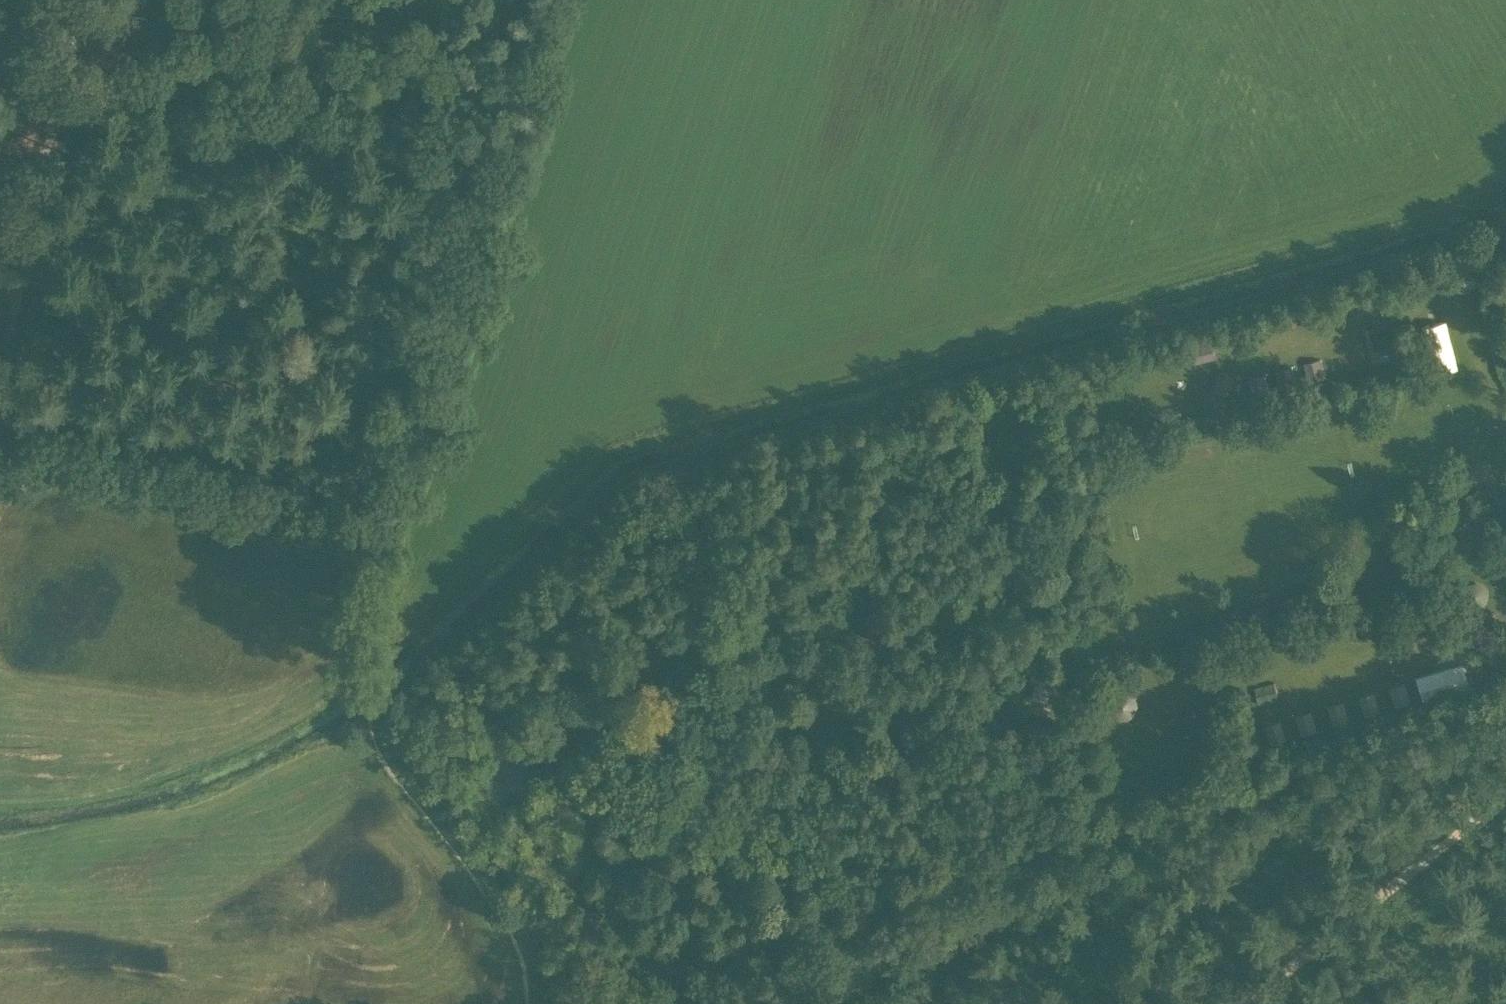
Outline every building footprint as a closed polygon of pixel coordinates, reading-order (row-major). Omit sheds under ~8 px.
[(1470,289),(1474,286),(1475,281),(1476,277),(1474,272),(1471,268),(1467,266),(1463,265),(1458,266),(1454,268),(1451,271),(1449,276),(1449,280),(1450,285),(1453,288),(1457,291),(1462,292),(1466,291),(1470,289)] [(1394,347),(1390,328),(1377,331),(1381,350),(1394,347)] [(1485,595),(1485,594),(1485,593),(1485,592),(1485,591),(1485,590),(1484,589),(1483,588),(1483,587),(1482,586),(1481,586),(1480,585),(1480,584),(1479,584),(1478,584),(1477,583),(1476,583),(1475,583),(1474,583),(1473,583),(1472,583),(1471,583),(1470,584),(1469,584),(1468,584),(1467,585),(1467,586),(1466,586),(1465,587),(1465,588),(1464,589),(1463,590),(1463,591),(1463,592),(1462,593),(1462,594),(1462,595),(1463,596),(1463,597),(1463,598),(1464,599),(1464,600),(1464,601),(1465,602),(1466,602),(1467,603),(1467,604),(1468,604),(1469,605),(1470,605),(1471,605),(1472,606),(1473,606),(1474,606),(1475,606),(1476,606),(1477,605),(1478,605),(1479,605),(1480,604),(1481,603),(1482,602),(1483,602),(1483,601),(1484,600),(1484,599),(1485,598),(1485,597),(1485,596),(1485,595)] [(1137,706),(1137,704),(1137,703),(1137,702),(1137,701),(1136,700),(1136,699),(1135,698),(1135,697),(1134,696),(1133,695),(1132,694),(1131,693),(1129,692),(1128,692),(1127,692),(1126,691),(1125,691),(1124,691),(1123,691),(1122,691),(1120,692),(1119,692),(1118,692),(1117,693),(1116,694),(1115,694),(1114,695),(1114,696),(1113,697),(1112,698),(1112,699),(1111,700),(1111,701),(1111,702),(1111,703),(1110,704),(1111,706),(1111,707),(1111,708),(1111,709),(1112,710),(1112,711),(1113,712),(1114,713),(1114,714),(1115,715),(1116,715),(1117,716),(1118,717),(1119,717),(1120,717),(1122,718),(1123,718),(1124,718),(1125,718),(1126,718),(1127,717),(1128,717),(1129,717),(1131,716),(1132,715),(1133,714),(1134,713),(1135,712),(1135,711),(1136,710),(1136,709),(1137,708),(1137,707),(1137,706)]
